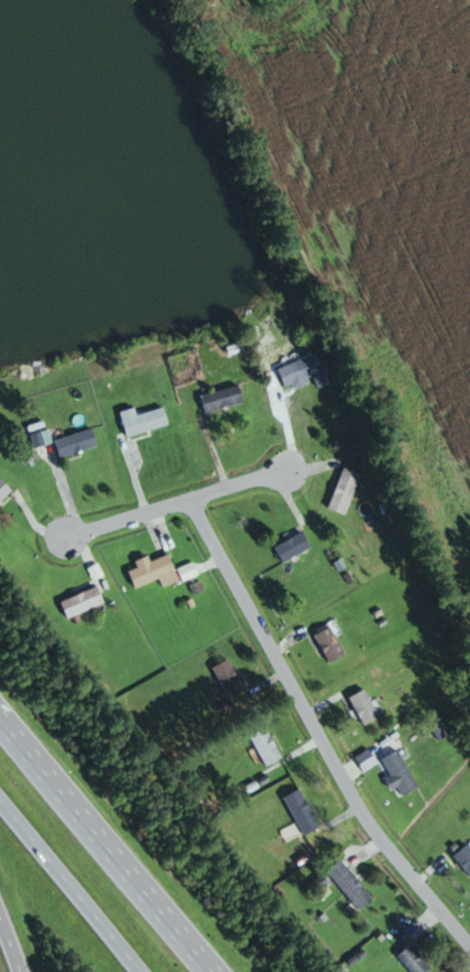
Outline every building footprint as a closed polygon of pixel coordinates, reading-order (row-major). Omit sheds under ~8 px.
[(277,367),(283,387),(313,378),(316,389),(327,385),(318,355),(277,367)] [(199,396),(204,413),(243,402),(238,385),(199,396)] [(127,437),(169,426),(164,407),(149,411),(147,404),(120,411),(127,437)] [(55,442),(61,458),(98,446),(92,429),(55,442)] [(36,448),(52,442),(48,431),(31,436),(36,448)] [(361,474),(344,467),(327,508),(345,515),(361,474)] [(12,489),(0,477),(0,501),(12,489)] [(273,546),(281,563),(311,549),(303,533),(273,546)] [(128,572),(136,589),(160,578),(164,588),(179,581),(167,555),(151,562),(148,556),(135,562),(138,568),(128,572)] [(104,606),(98,589),(61,600),(66,617),(104,606)] [(344,657),(332,627),(316,634),(327,663),(344,657)] [(227,698),(244,690),(229,659),(213,667),(227,698)] [(348,699),(363,726),(380,717),(365,690),(348,699)] [(282,758),(265,727),(248,737),(265,767),(282,758)] [(381,759),(399,797),(417,789),(399,750),(381,759)] [(321,826),(298,789),(282,799),(305,836),(321,826)] [(469,876),(469,848),(467,845),(453,856),(469,877),(469,876)] [(358,910),(372,900),(339,857),(325,868),(358,910)] [(411,944),(397,954),(411,971),(428,971),(431,969),(411,944)]
